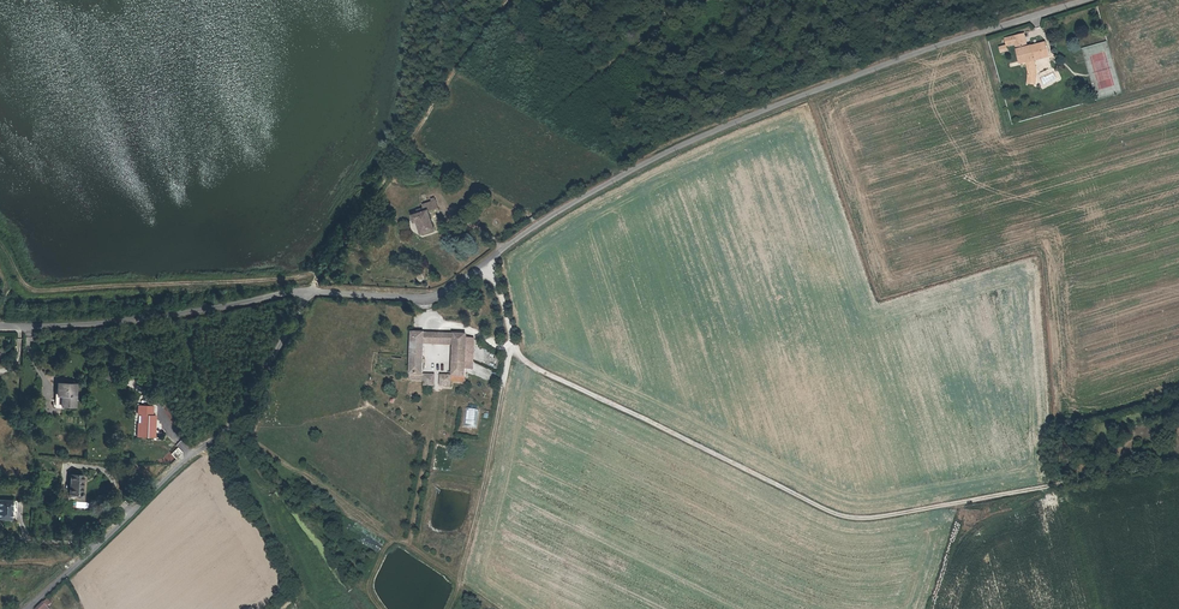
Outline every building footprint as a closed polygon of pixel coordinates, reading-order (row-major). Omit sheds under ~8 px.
[(1031,60),(1037,58),(1045,56),(1046,53),(1058,50),(1055,39),(1037,44),(1034,30),(1025,32),(1027,39),(1029,46),(1028,46),(1031,60)] [(1027,39),(1025,32),(1015,35),(1017,42),(1027,39)] [(999,46),(1001,53),(1009,51),(1007,44),(999,46)] [(1045,56),(1037,58),(1040,68),(1049,65),(1046,53),(1045,56)] [(1049,67),(1049,65),(1040,68),(1046,69),(1045,76),(1048,77),(1049,69),(1049,67)] [(417,224),(416,225),(418,231),(431,227),(426,208),(434,206),(432,198),(420,202),(421,206),(414,207),(415,211),(409,213),(410,219),(415,218),(417,224)] [(421,340),(421,346),(430,347),(431,341),(449,344),(450,341),(439,339),(440,331),(408,326),(406,338),(421,340)] [(452,333),(440,331),(439,339),(450,341),(449,344),(445,374),(435,373),(434,384),(444,386),(444,381),(458,382),(464,336),(452,333)] [(419,378),(418,382),(428,384),(430,373),(418,372),(421,346),(421,340),(406,338),(401,376),(419,378)] [(106,369),(103,380),(114,384),(118,372),(106,369)] [(58,383),(57,396),(62,396),(61,407),(74,407),(75,384),(58,383)] [(141,416),(140,425),(139,437),(153,437),(155,417),(152,416),(153,408),(137,407),(137,416),(141,416)] [(477,428),(479,409),(466,408),(464,427),(477,428)] [(83,477),(71,476),(70,495),(76,496),(76,497),(76,498),(77,499),(79,500),(80,500),(81,500),(82,499),(83,498),(83,496),(83,494),(82,493),(83,477)] [(10,521),(12,502),(0,501),(0,520),(10,521)]
